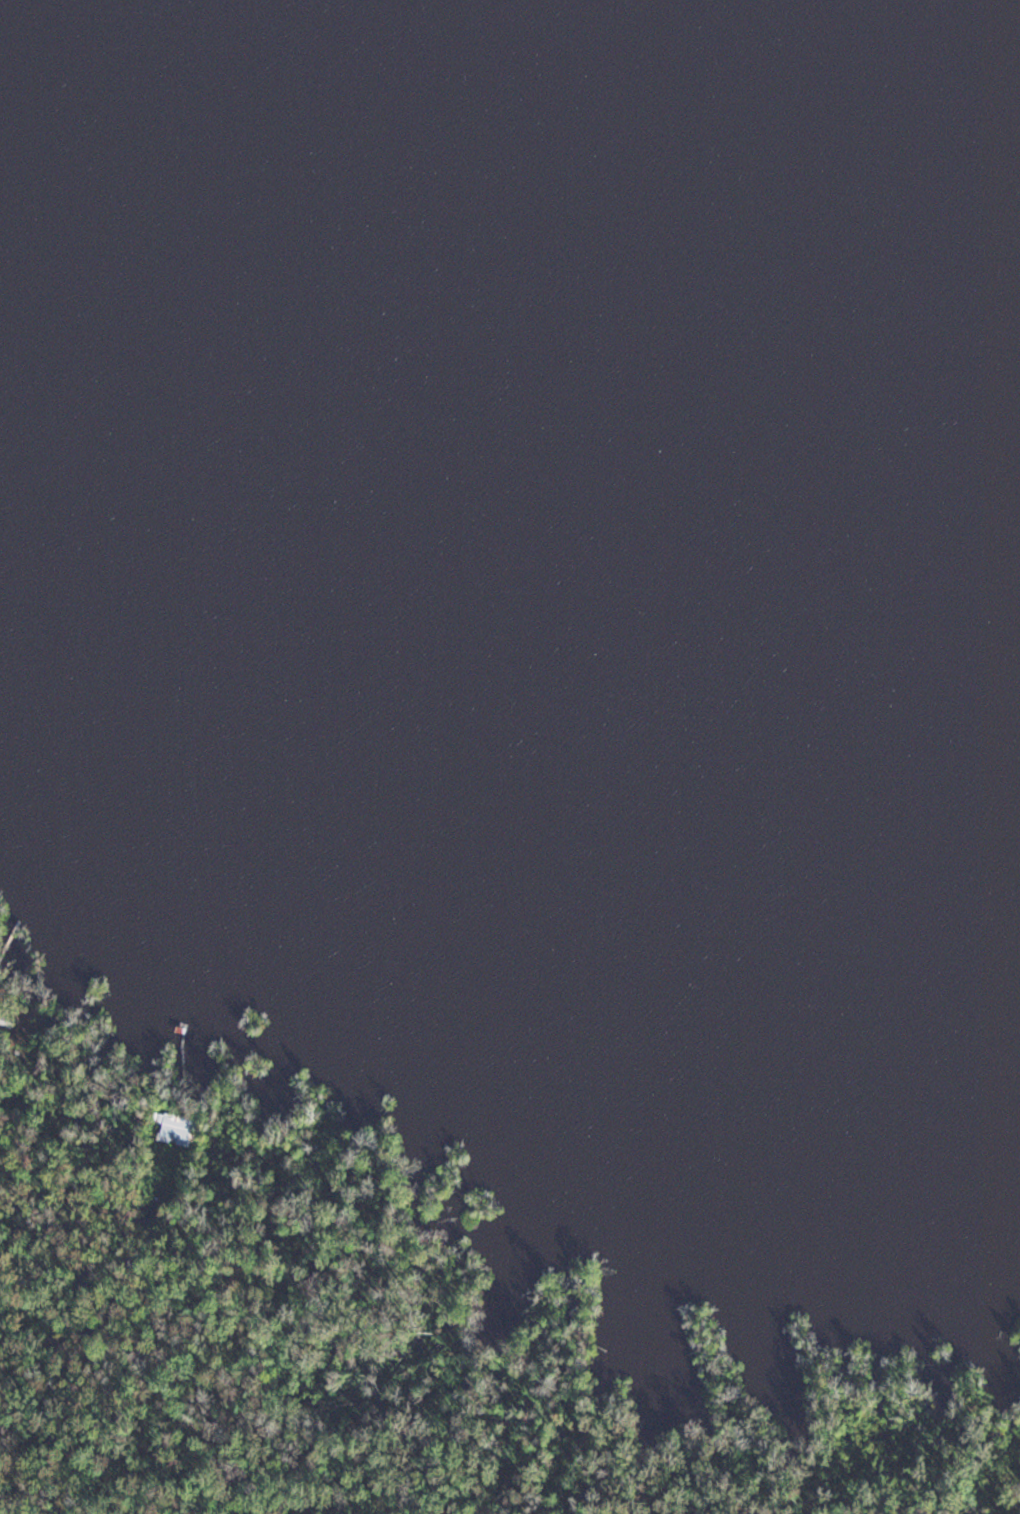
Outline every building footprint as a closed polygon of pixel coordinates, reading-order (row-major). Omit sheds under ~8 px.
[(187,1147),(192,1117),(163,1111),(157,1141),(187,1147)]
